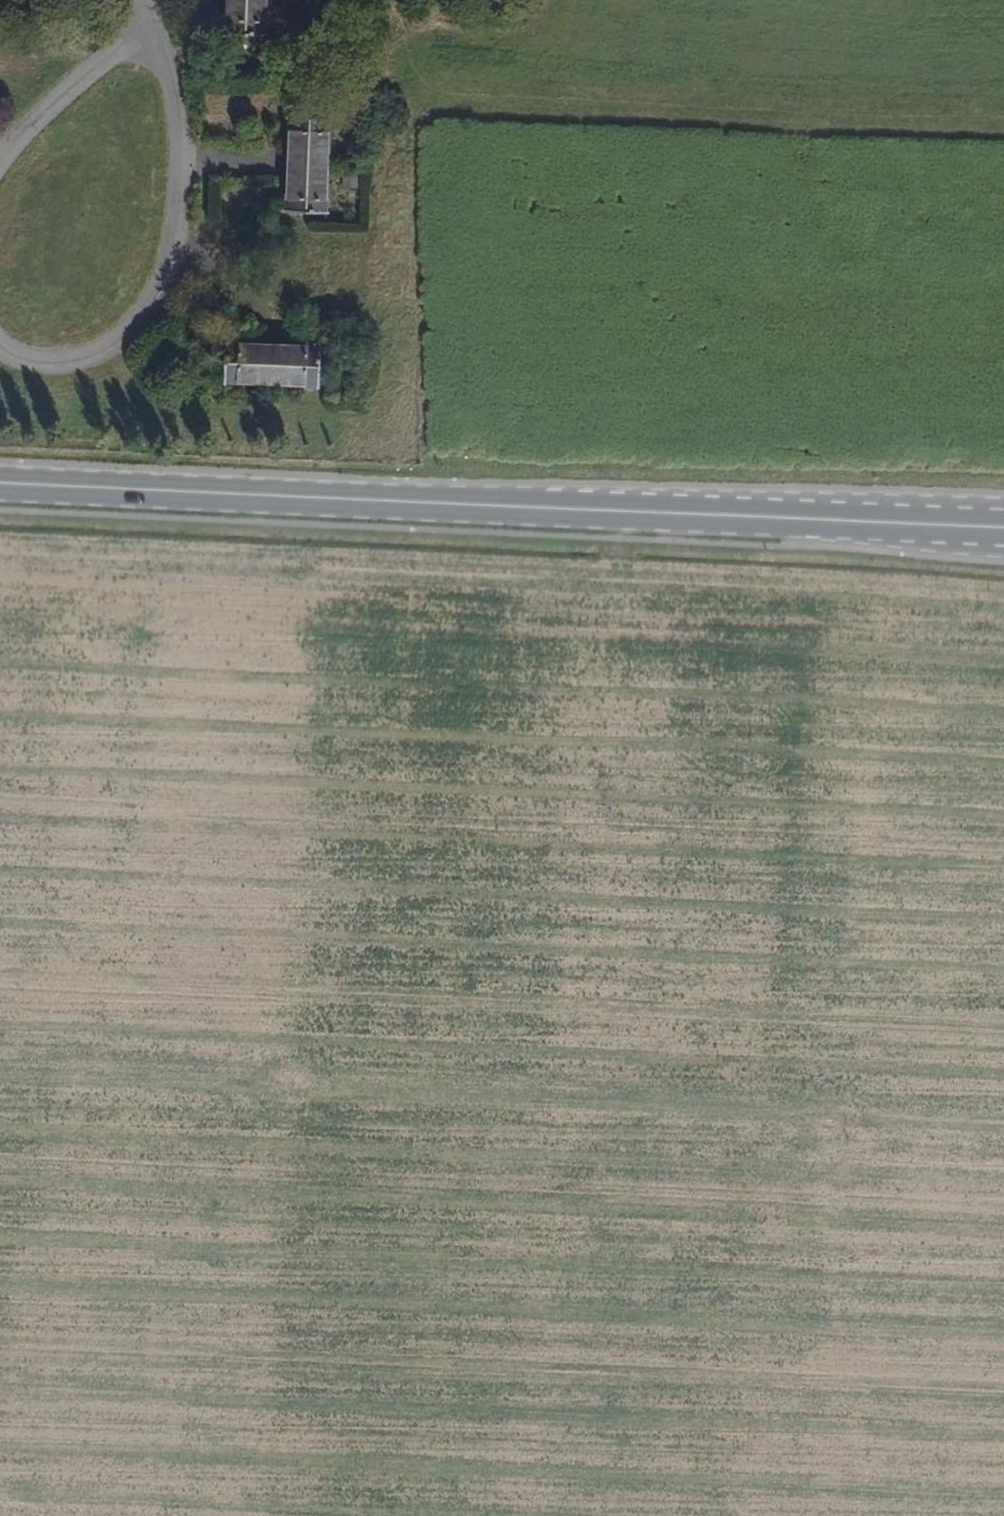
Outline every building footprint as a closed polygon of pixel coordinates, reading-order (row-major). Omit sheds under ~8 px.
[(236,37),(274,39),(276,0),(238,0),(236,37)] [(339,120),(298,119),(296,214),(337,216),(339,120)] [(328,352),(237,347),(235,386),(325,392),(328,352)]
